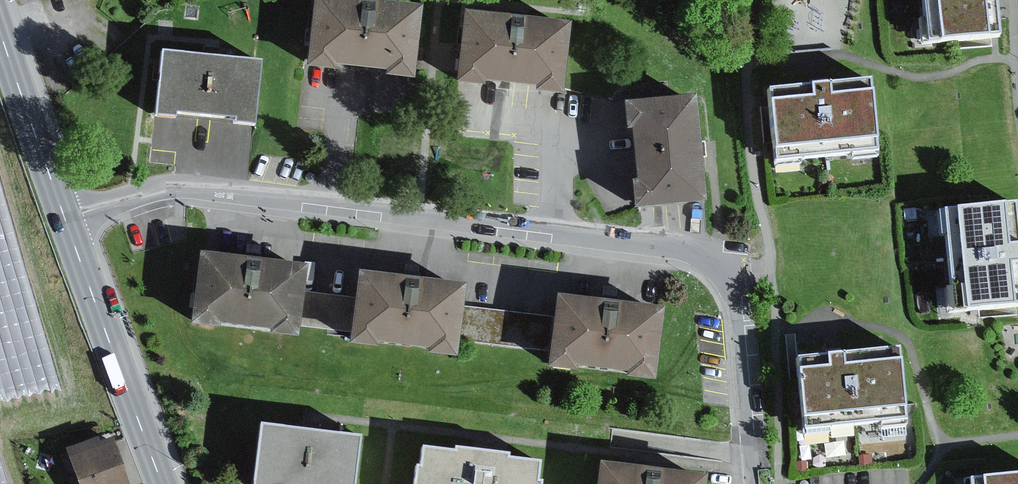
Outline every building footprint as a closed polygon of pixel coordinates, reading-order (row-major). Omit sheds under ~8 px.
[(324,0),(316,0),(309,73),(336,76),(337,69),(389,75),(389,79),(415,82),(422,10),(365,4),(324,0)] [(927,47),(1000,40),(996,0),(923,0),(927,47)] [(516,21),(467,16),(460,89),(487,92),(488,86),(540,91),(540,96),(566,99),(573,27),(516,21)] [(212,59),(163,55),(157,117),(178,119),(178,114),(238,120),(237,125),(255,126),(261,63),(212,59)] [(820,85),(767,91),(773,161),(876,151),(869,81),(820,85)] [(627,86),(629,110),(670,106),(667,82),(627,86)] [(670,106),(629,110),(632,137),(638,137),(643,187),(635,187),(638,216),(712,208),(705,149),(700,102),(670,106)] [(942,215),(953,318),(1017,311),(1017,237),(1015,207),(942,215)] [(255,264),(203,257),(194,327),(222,331),(222,326),(271,332),(271,338),(299,342),(301,326),(306,292),(309,271),(255,264)] [(414,283),(362,277),(359,299),(355,333),(353,347),(381,350),(382,345),(431,352),(430,357),(458,361),(461,340),(465,307),(468,291),(414,283)] [(359,299),(306,292),(301,326),(355,333),(359,299)] [(611,308),(559,302),(556,318),(552,351),(549,371),(577,375),(578,370),(627,376),(626,382),(655,386),(664,315),(611,308)] [(556,318),(465,307),(461,340),(552,351),(556,318)] [(895,349),(795,359),(803,430),(903,420),(895,349)] [(262,425),(254,483),(355,483),(361,437),(312,431),(262,425)] [(71,451),(83,483),(134,483),(117,439),(106,443),(105,438),(71,451)] [(424,450),(422,469),(418,468),(416,483),(543,483),(539,483),(541,465),(509,460),(509,456),(484,453),(455,450),(454,454),(424,450)] [(871,455),(859,456),(860,466),(872,465),(871,455)] [(810,462),(797,463),(798,473),(811,472),(810,462)] [(601,467),(599,483),(706,483),(706,480),(655,474),(601,467)]
